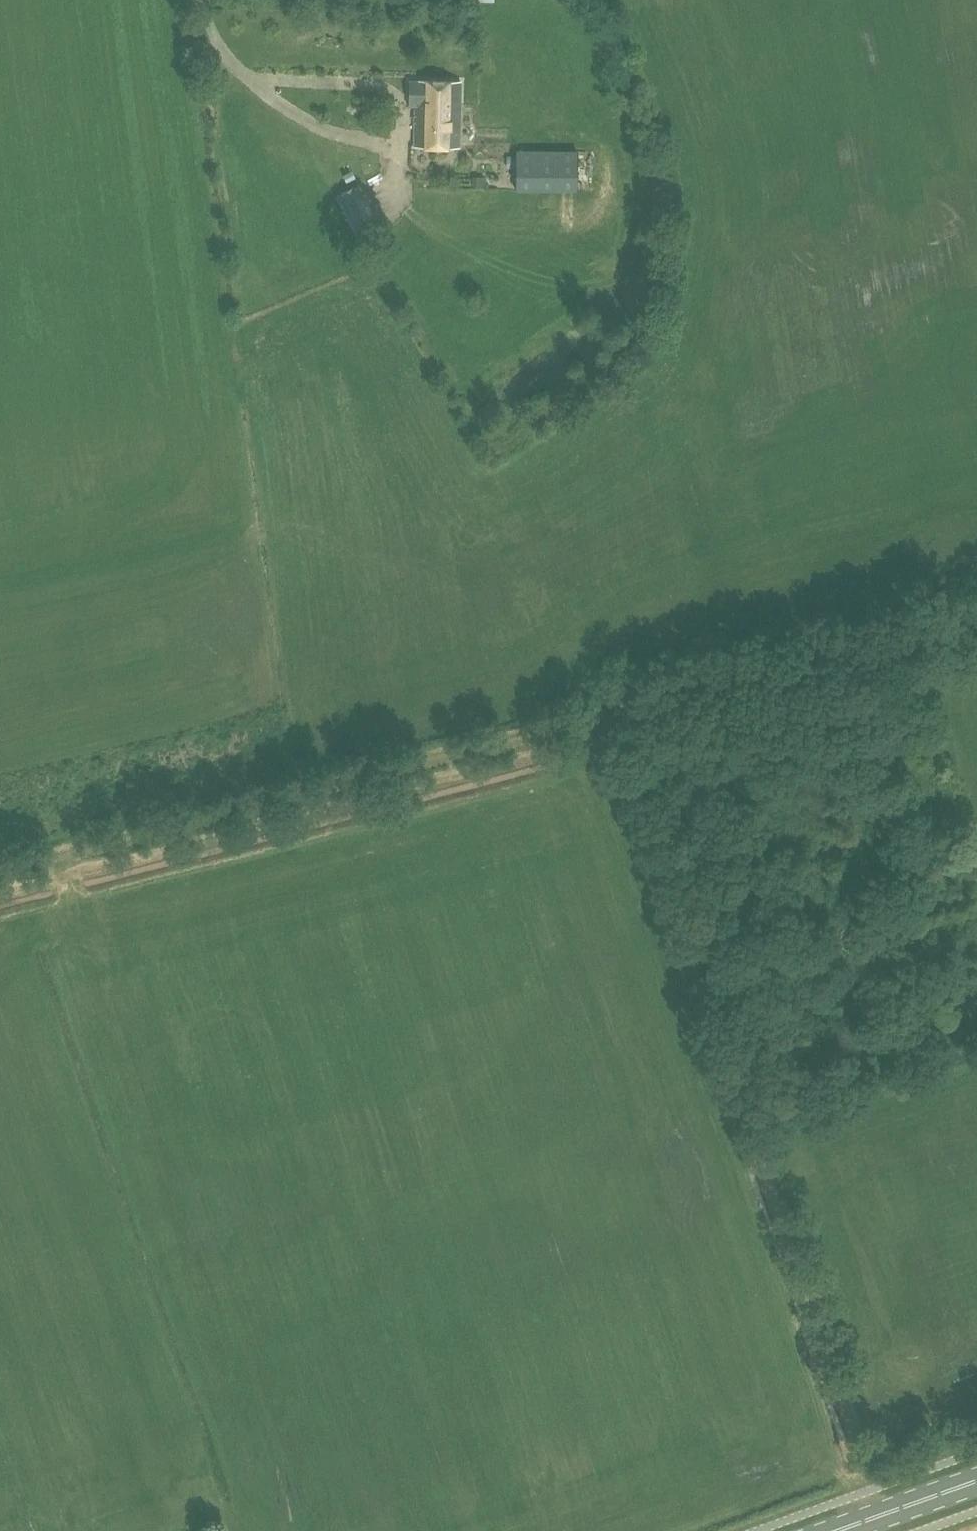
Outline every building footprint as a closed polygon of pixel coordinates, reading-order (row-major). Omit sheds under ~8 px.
[(460,147),(461,81),(416,80),(416,81),(410,81),(410,105),(416,105),(415,146),(460,147)] [(516,168),(516,192),(579,192),(578,160),(578,149),(516,149),(516,156),(516,168)] [(516,168),(516,156),(507,156),(507,168),(516,168)] [(473,176),(472,187),(484,188),(485,177),(473,176)]
